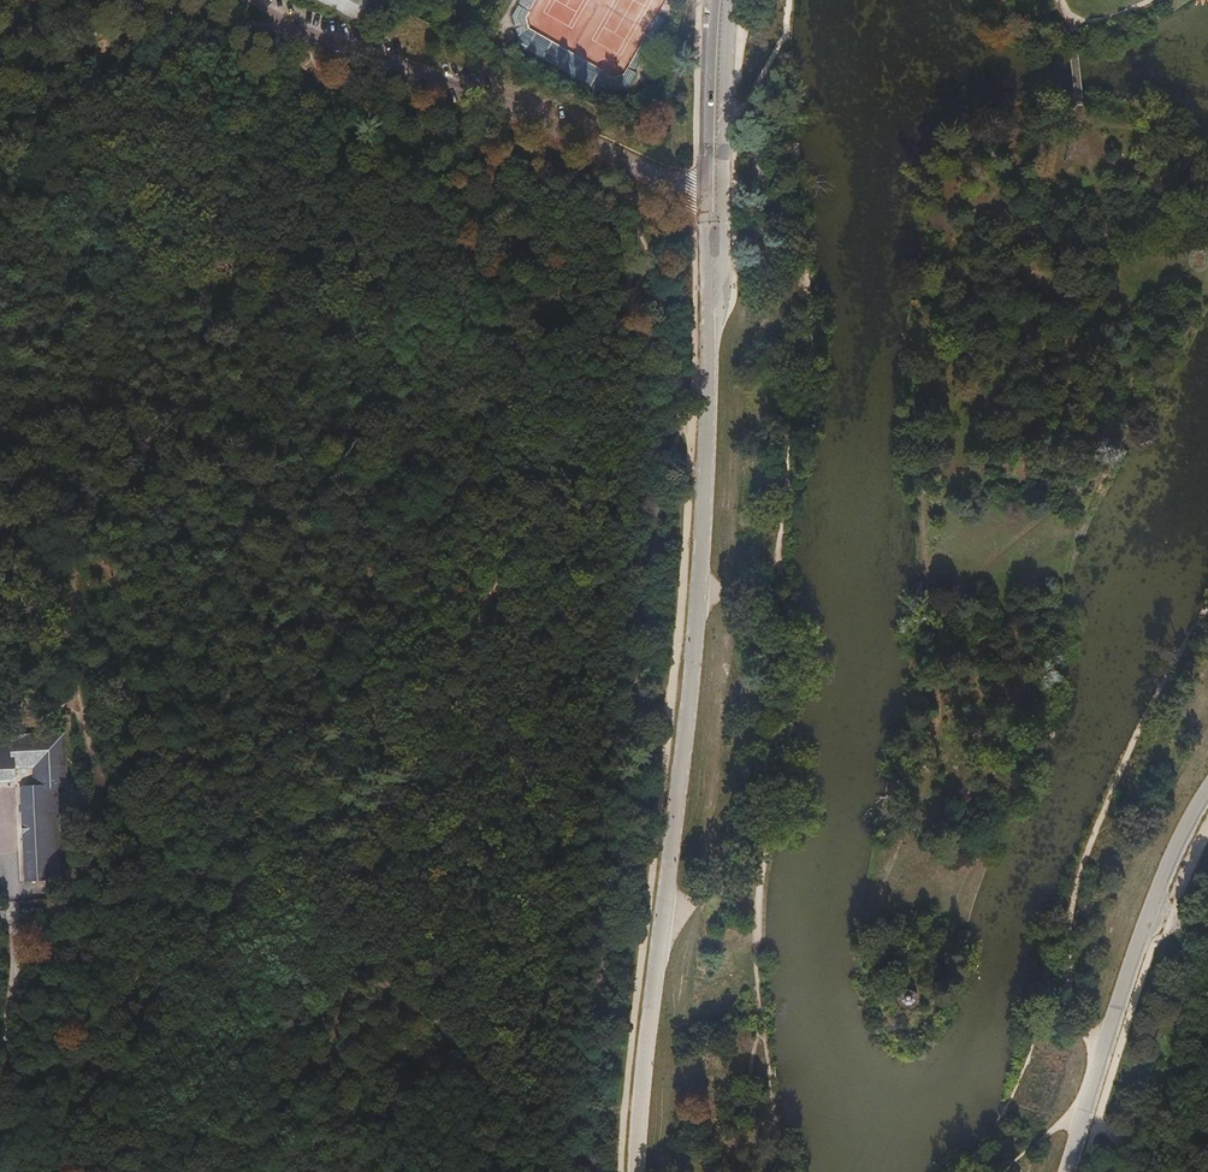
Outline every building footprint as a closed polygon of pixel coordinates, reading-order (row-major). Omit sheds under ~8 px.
[(352,1),(350,0),(319,0),(346,13),(352,1)] [(14,760),(41,759),(42,786),(27,787),(31,880),(60,879),(57,785),(64,785),(62,733),(13,736),(13,749),(0,749),(0,781),(14,781),(14,760)] [(916,996),(916,991),(912,987),(906,987),(902,990),(901,996),(903,1000),(908,1002),(913,1001),(916,996)]
